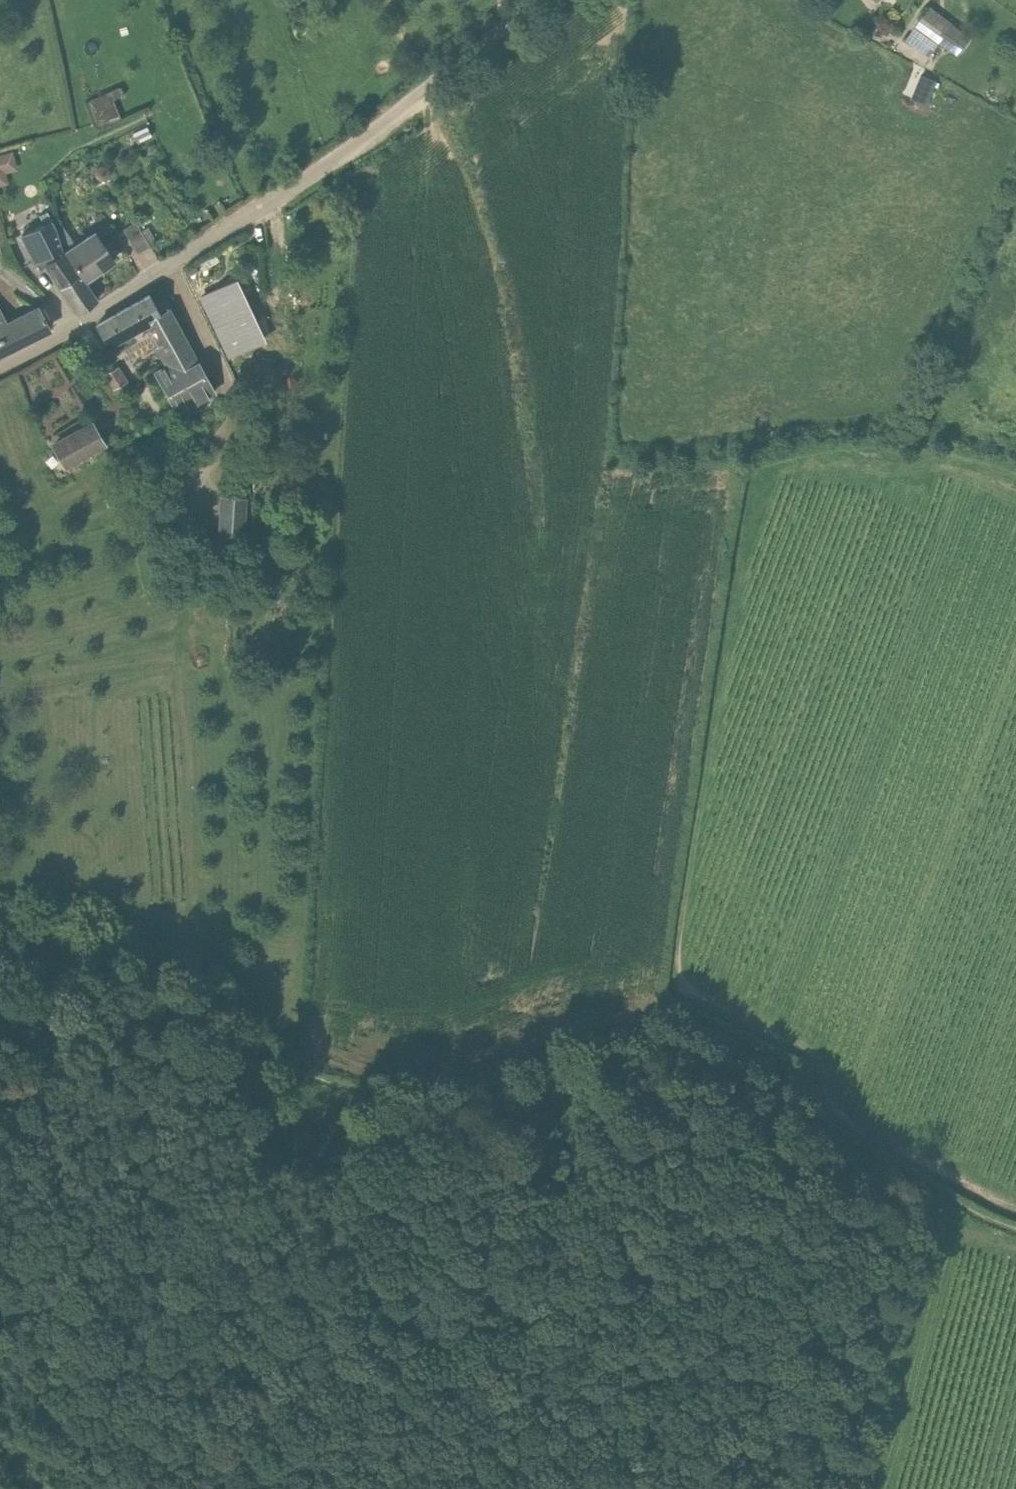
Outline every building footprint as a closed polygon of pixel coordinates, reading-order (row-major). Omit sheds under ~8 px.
[(930,56),(940,42),(918,26),(908,39),(930,56)] [(98,125),(128,115),(118,87),(88,98),(98,125)] [(0,156),(0,186),(8,184),(1,156),(0,156)] [(96,172),(96,175),(97,178),(100,180),(102,181),(105,181),(108,180),(110,177),(111,175),(111,172),(109,169),(107,167),(105,166),(102,166),(99,168),(97,170),(96,172)] [(61,288),(62,287),(79,312),(97,299),(84,280),(79,274),(64,253),(74,246),(61,225),(56,228),(47,210),(39,214),(43,223),(21,234),(39,269),(49,264),(53,277),(61,288)] [(123,229),(127,235),(138,253),(150,245),(140,228),(135,221),(123,229)] [(64,253),(79,274),(84,280),(114,259),(93,232),(74,246),(64,253)] [(229,282),(197,298),(224,356),(243,348),(232,324),(246,317),(229,282)] [(214,391),(179,330),(168,308),(159,312),(149,294),(123,310),(96,325),(106,342),(109,347),(136,332),(147,325),(168,363),(155,372),(179,411),(214,391)] [(49,328),(40,311),(38,306),(7,322),(0,309),(0,353),(49,328)] [(118,366),(112,370),(104,375),(113,390),(115,388),(121,396),(129,390),(124,382),(127,381),(118,366)] [(93,421),(53,446),(66,466),(106,444),(93,421)] [(244,541),(247,497),(220,495),(217,539),(244,541)]
